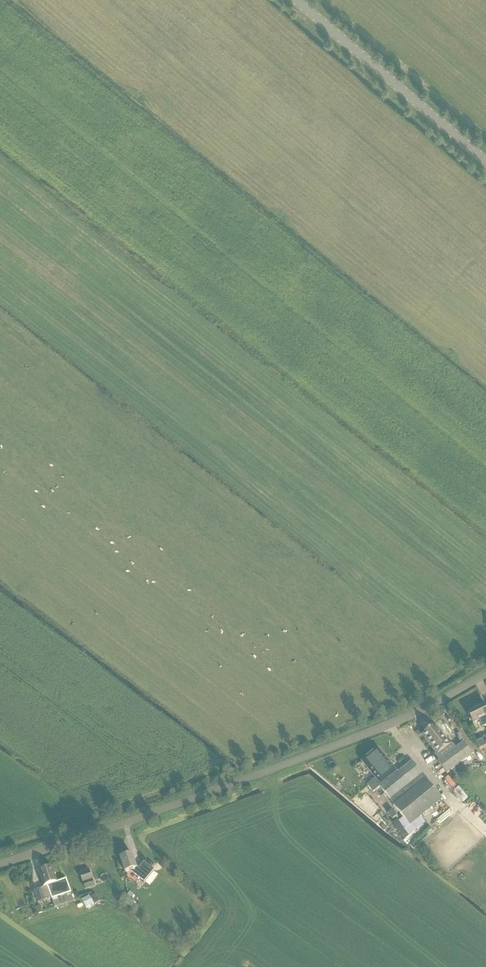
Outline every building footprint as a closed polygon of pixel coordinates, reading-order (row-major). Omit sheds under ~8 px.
[(485,704),(468,713),(473,724),(483,719),(485,725),(485,706),(485,704)] [(452,751),(449,746),(450,745),(435,725),(422,735),(438,755),(437,756),(440,761),(439,762),(448,773),(473,754),(464,742),(452,751)] [(385,763),(375,750),(368,756),(370,758),(363,764),(371,773),(374,770),(377,773),(378,772),(386,782),(380,787),(394,805),(393,805),(401,814),(389,824),(393,830),(394,829),(398,833),(409,824),(410,826),(442,799),(411,762),(397,774),(387,761),(385,763)] [(437,820),(440,812),(434,809),(431,818),(437,820)] [(397,816),(392,810),(387,814),(393,820),(397,816)] [(147,819),(137,823),(139,828),(149,824),(147,819)] [(141,867),(137,868),(132,855),(121,859),(126,873),(130,871),(145,882),(154,870),(144,863),(141,867)] [(52,868),(40,873),(45,887),(48,886),(55,908),(74,901),(66,880),(58,883),(52,868)] [(89,870),(80,873),(85,890),(95,887),(89,870)] [(45,900),(42,888),(34,891),(38,903),(45,900)] [(88,892),(80,896),(84,906),(93,902),(88,892)] [(42,912),(40,906),(28,910),(31,916),(42,912)] [(136,925),(131,931),(143,942),(148,936),(136,925)]
